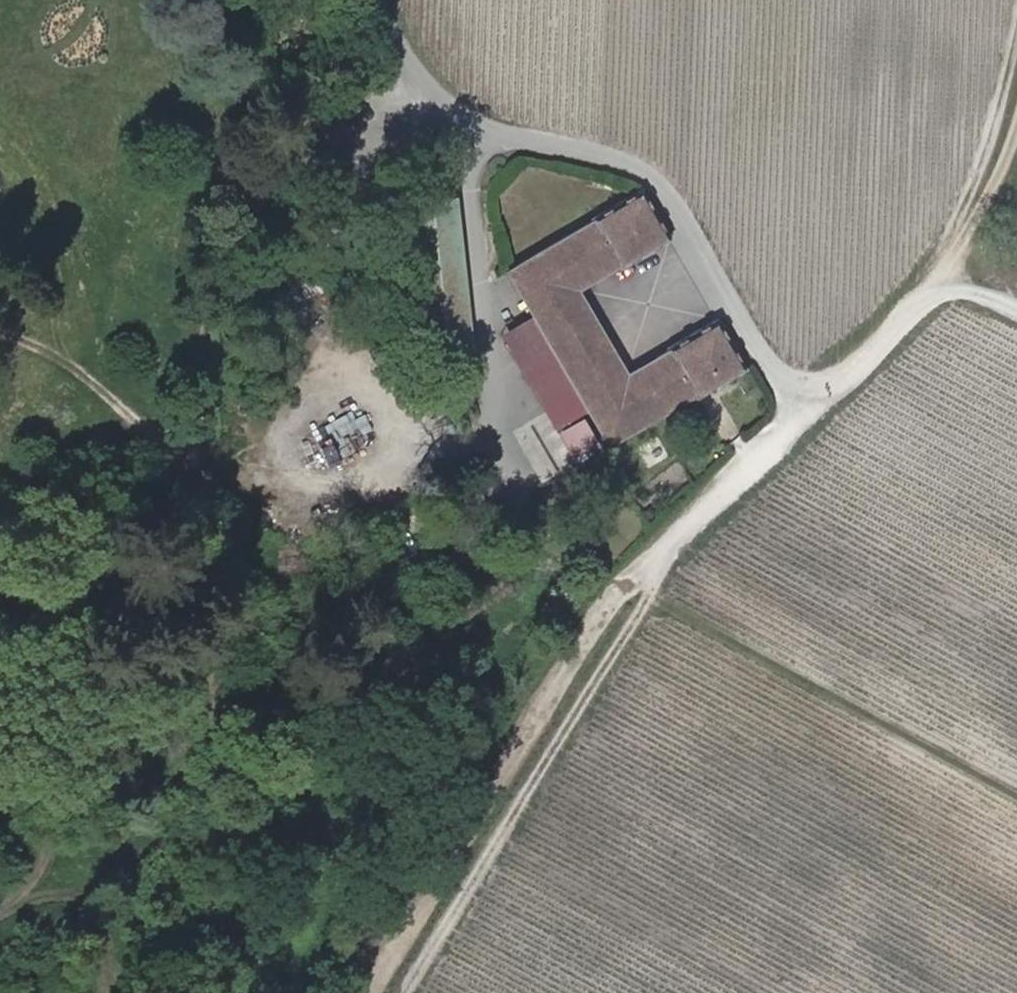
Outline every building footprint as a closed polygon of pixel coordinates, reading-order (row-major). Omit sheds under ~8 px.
[(581,282),(591,277),(622,259),(623,260),(671,232),(643,184),(595,212),(596,214),(562,233),(509,265),(536,311),(593,405),(614,439),(699,387),(701,390),(750,361),(720,313),(673,340),(674,342),(631,367),(581,282)] [(504,330),(561,424),(587,408),(593,405),(536,311),(504,330)] [(587,408),(561,424),(582,458),(608,443),(587,408)]
